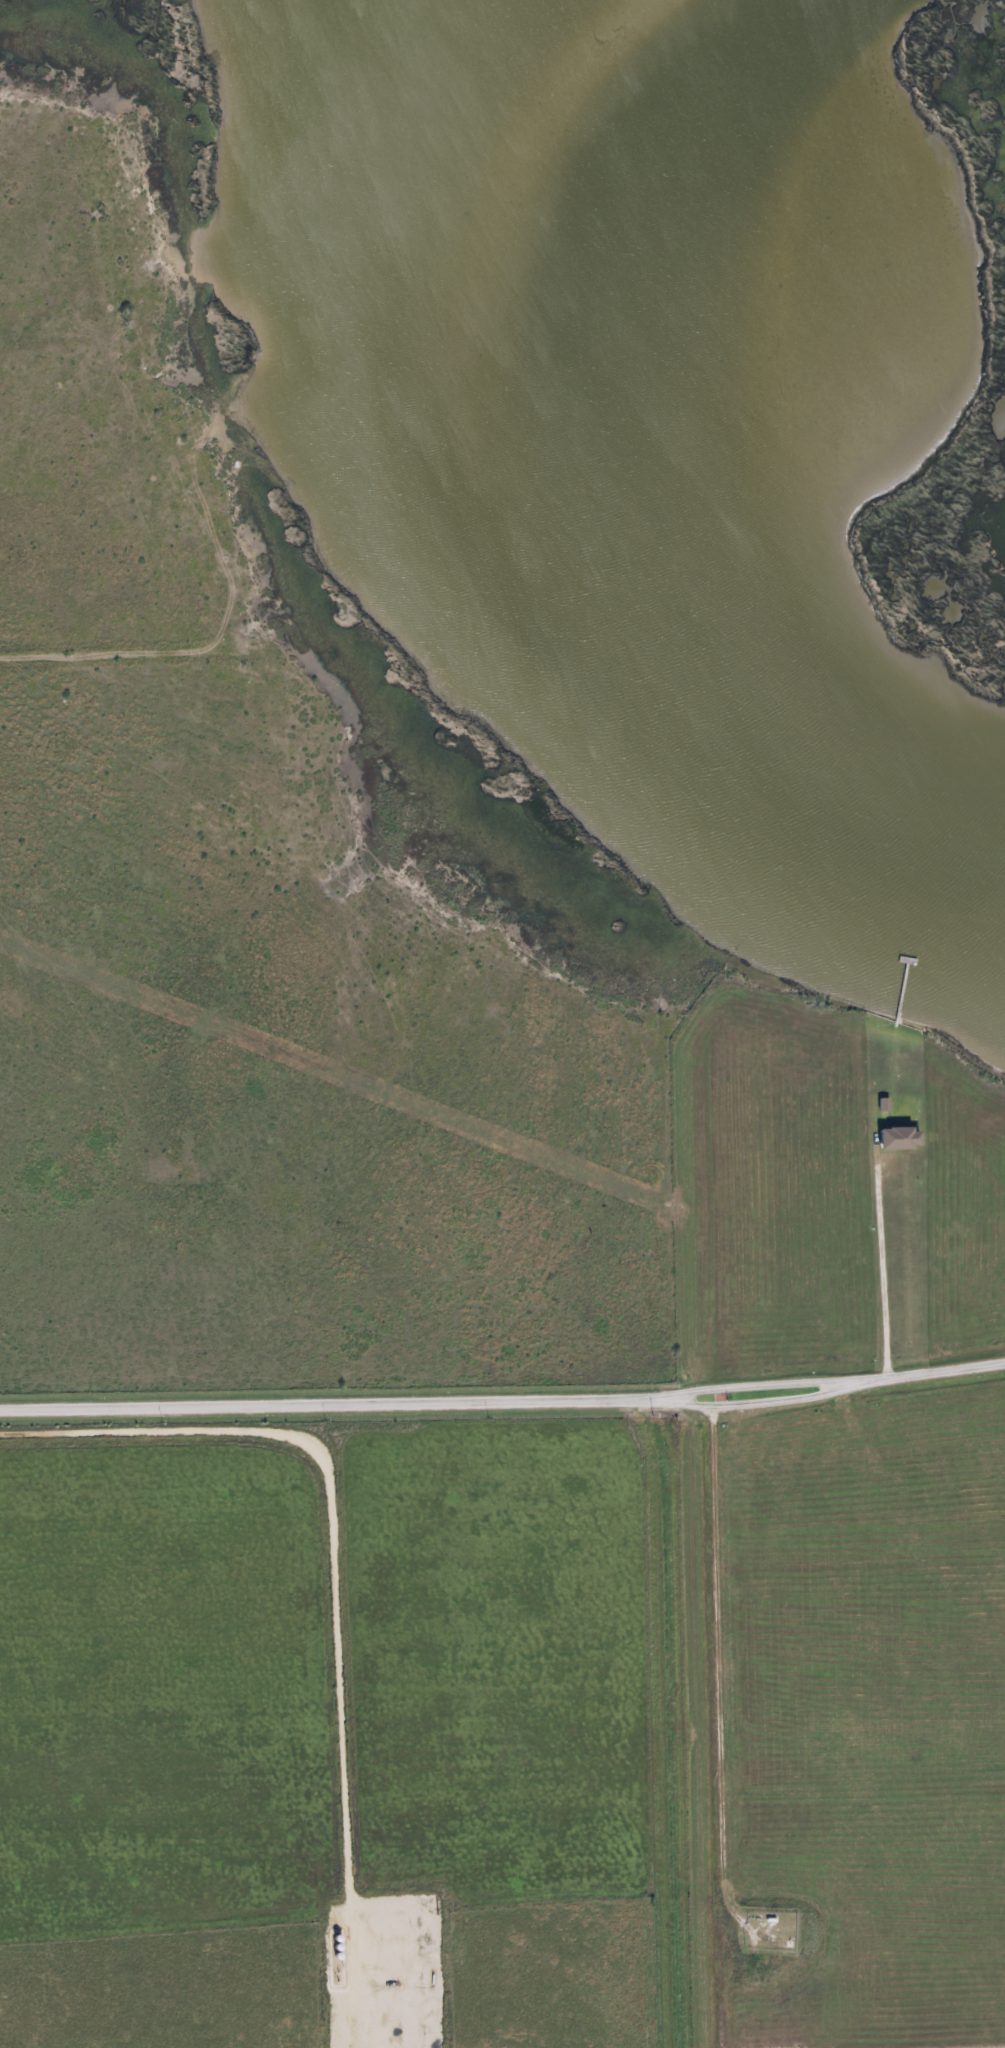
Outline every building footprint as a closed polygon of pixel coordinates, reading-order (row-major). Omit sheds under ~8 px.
[(885,1129),(885,1149),(926,1147),(925,1128),(885,1129)]
